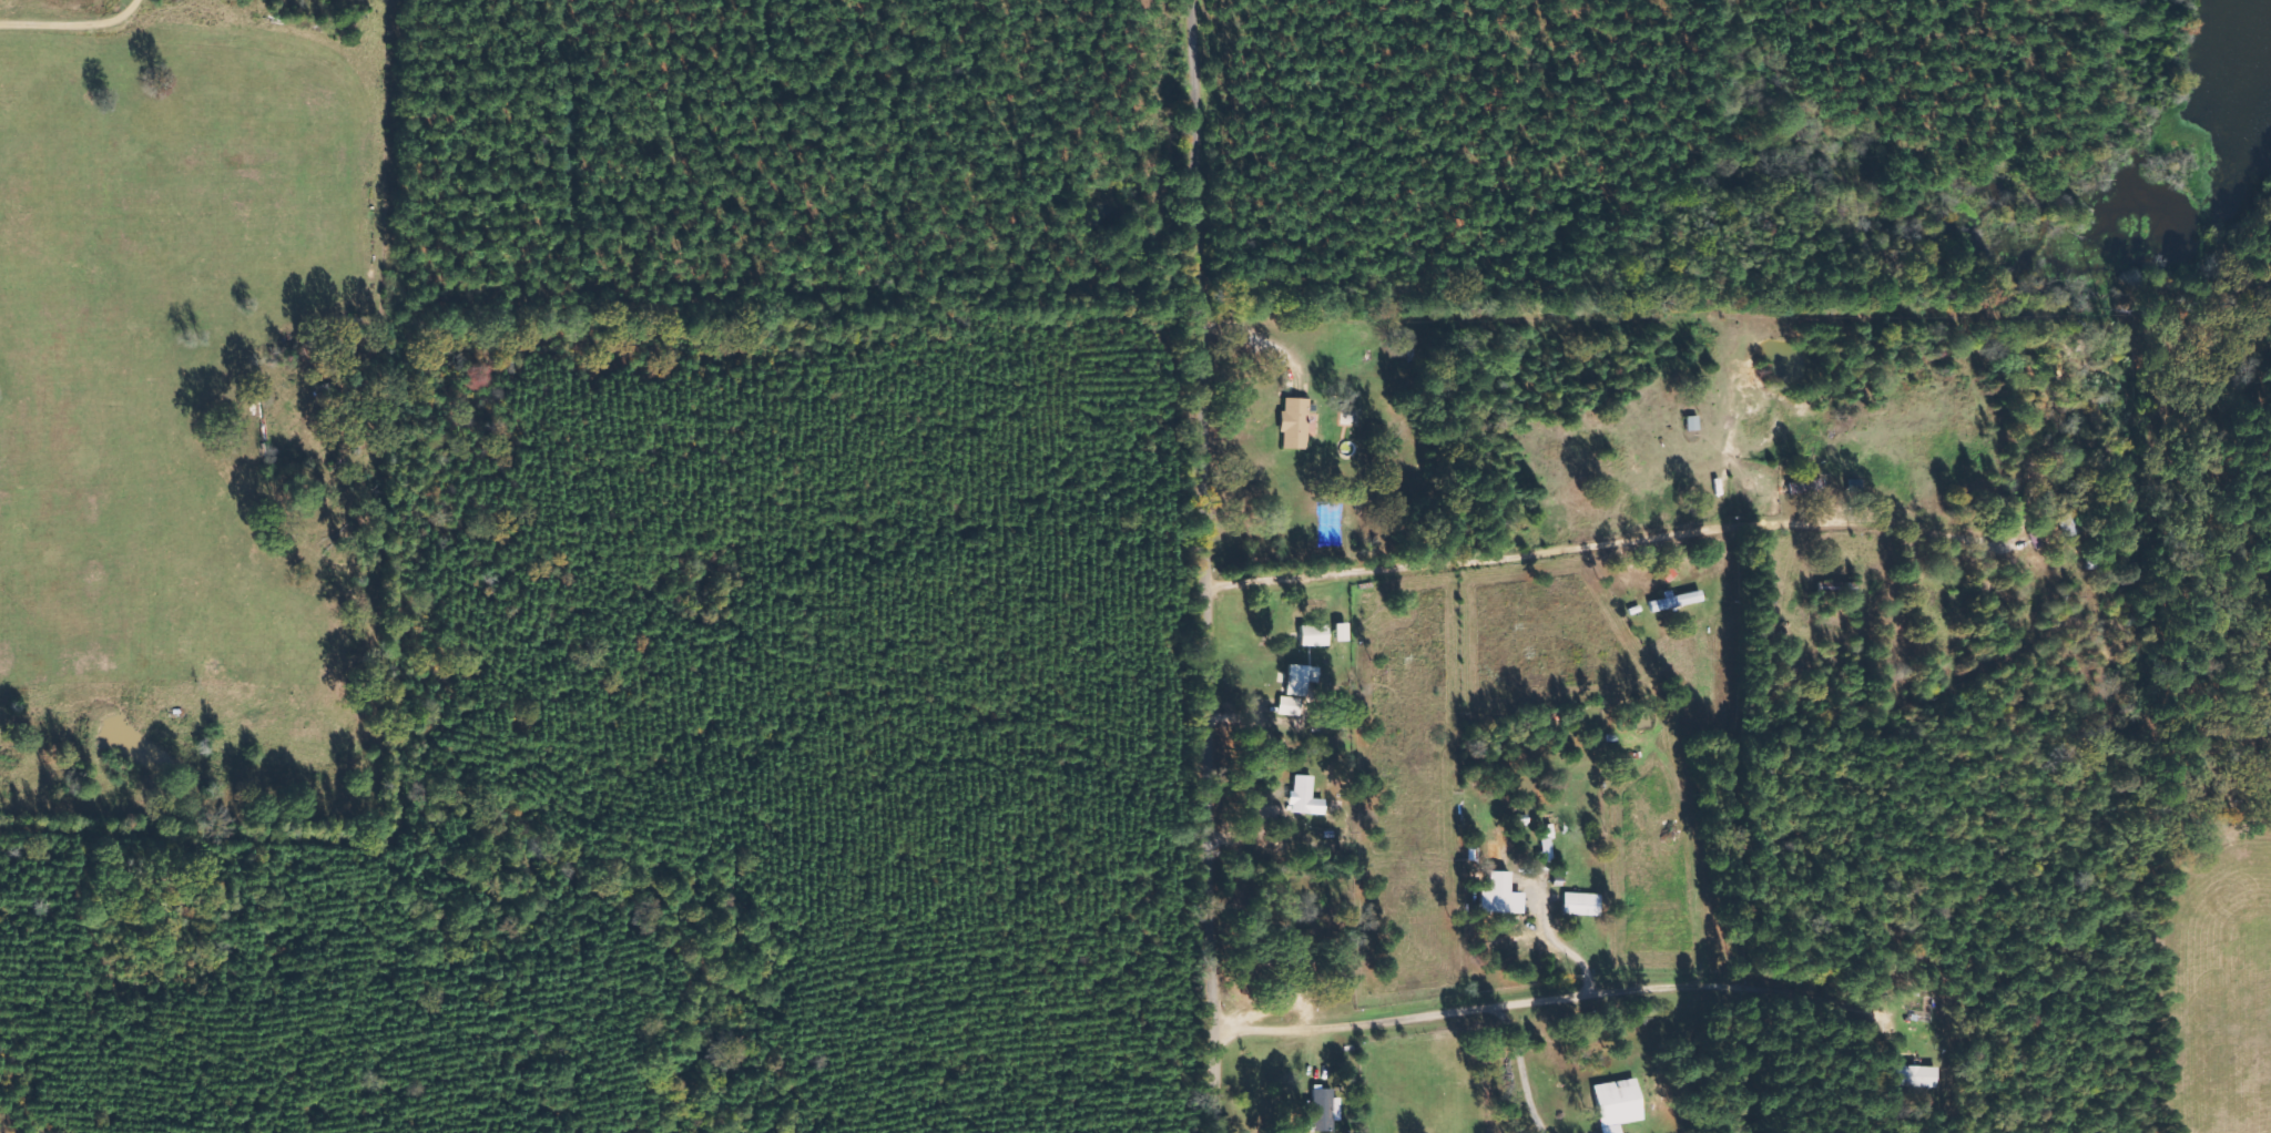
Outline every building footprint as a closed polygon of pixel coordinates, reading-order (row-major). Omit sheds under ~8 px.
[(1305,397),(1278,397),(1277,431),(1279,431),(1279,447),(1304,448),(1304,428),(1311,428),(1311,418),(1305,418),(1305,397)] [(1702,600),(1700,588),(1669,595),(1668,589),(1660,590),(1661,597),(1646,601),(1648,612),(1702,600)] [(1330,623),(1331,640),(1345,640),(1344,622),(1330,623)] [(1295,624),(1295,646),(1326,645),(1325,623),(1295,624)] [(1275,713),(1303,714),(1304,666),(1284,666),(1283,696),(1276,695),(1275,713)] [(1321,814),(1322,798),(1311,798),(1312,775),(1292,774),(1291,791),(1288,791),(1287,812),(1321,814)] [(1506,912),(1508,842),(1486,842),(1485,891),(1478,891),(1477,911),(1506,912)] [(1596,915),(1597,893),(1560,892),(1559,914),(1596,915)] [(1942,1066),(1894,1065),(1893,1086),(1942,1087),(1942,1066)] [(1595,1132),(1617,1132),(1615,1123),(1637,1121),(1633,1078),(1590,1083),(1595,1132)] [(1303,1114),(1310,1114),(1310,1130),(1332,1130),(1331,1088),(1309,1088),(1309,1100),(1303,1100),(1303,1114)]
